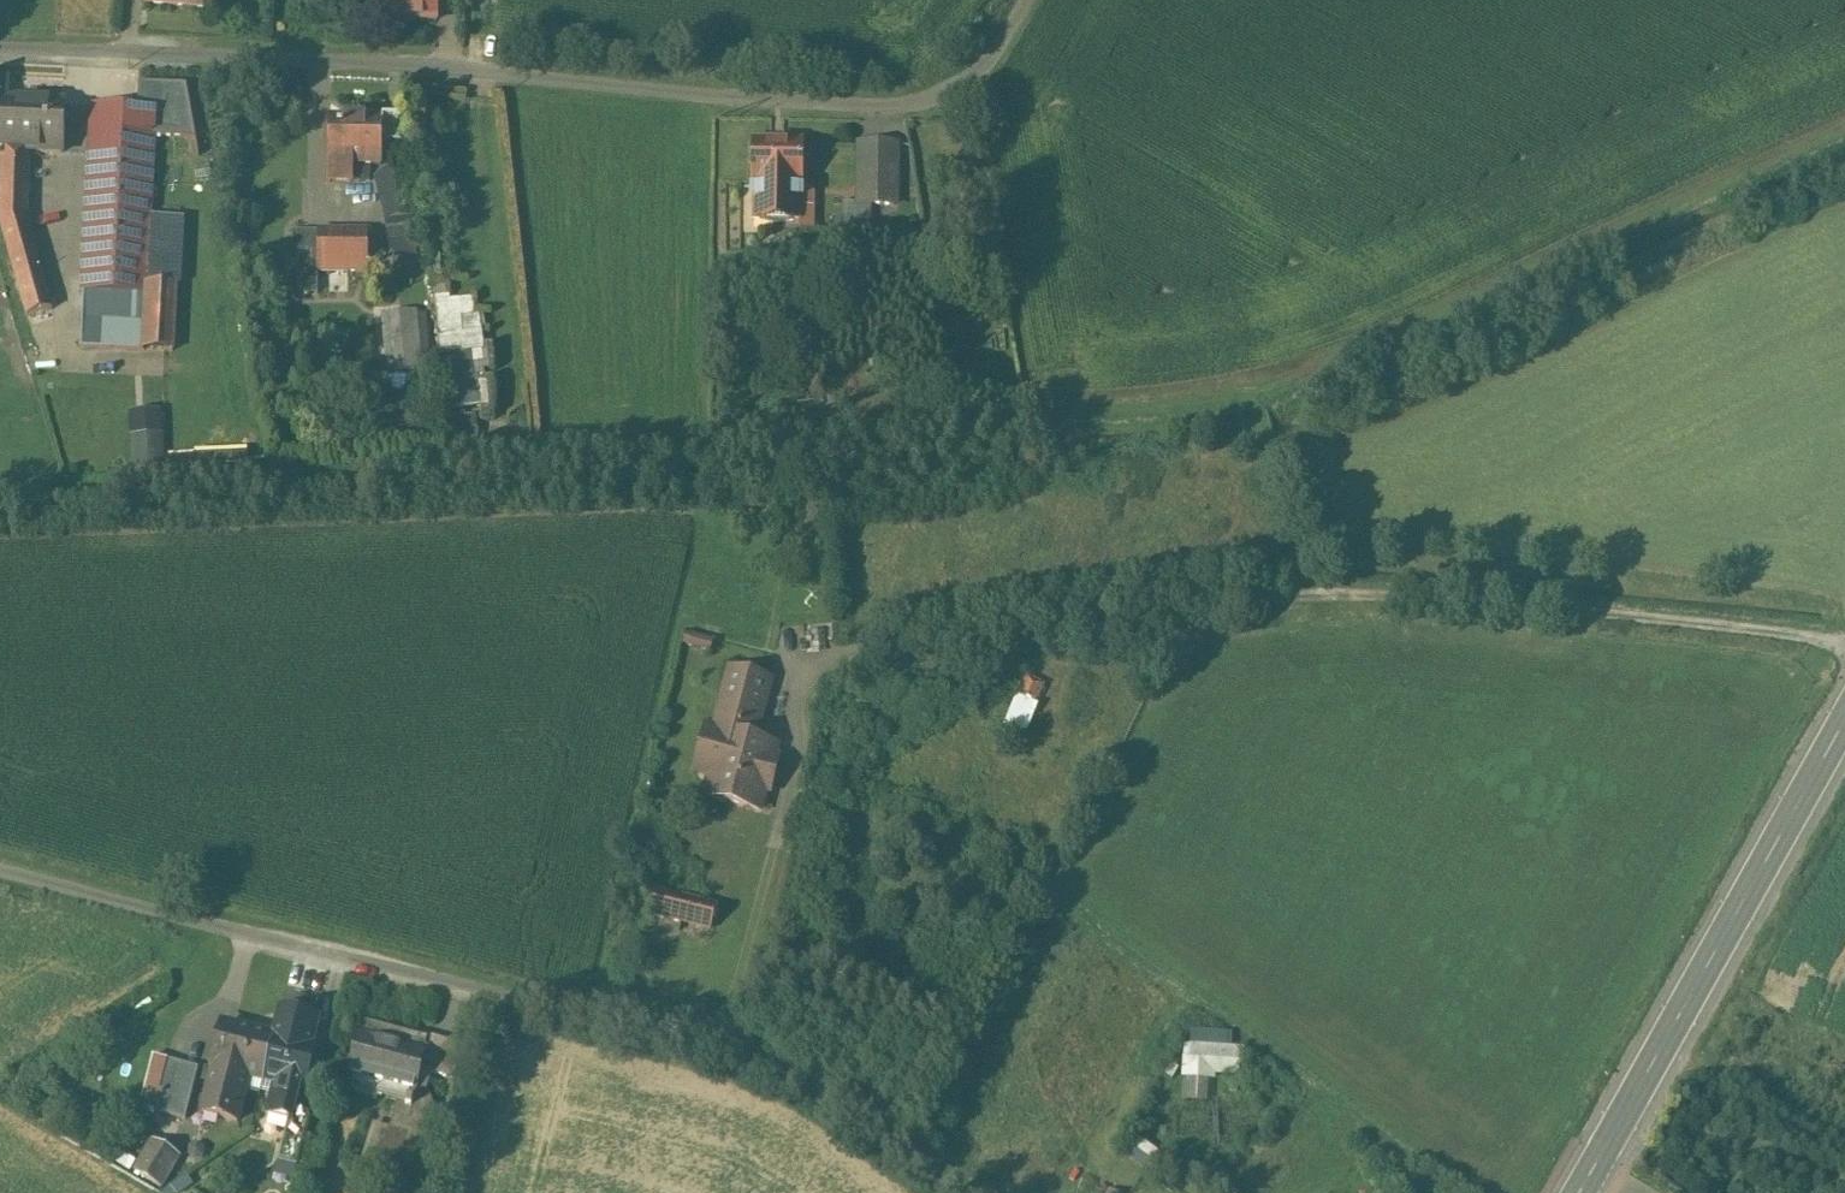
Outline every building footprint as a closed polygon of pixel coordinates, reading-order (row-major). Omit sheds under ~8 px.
[(144,6),(214,12),(215,0),(145,0),(144,6)] [(387,22),(434,22),(434,0),(387,0),(387,22)] [(5,102),(6,84),(0,84),(0,151),(2,151),(28,152),(28,153),(61,155),(63,105),(5,102)] [(185,85),(143,84),(142,109),(154,110),(153,138),(195,139),(185,85)] [(142,109),(91,106),(82,293),(145,296),(146,286),(153,138),(154,110),(142,109)] [(381,121),(330,121),(329,183),(351,184),(352,166),(381,167),(381,145),(399,145),(400,121),(382,121),(381,121)] [(801,146),(752,145),(751,189),(753,189),(752,224),(800,225),(801,146)] [(893,147),(859,147),(859,206),(893,207),(893,147)] [(28,152),(2,151),(0,223),(26,317),(51,310),(25,220),(28,153),(28,152)] [(317,233),(297,232),(296,295),(317,295),(317,273),(316,273),(317,233)] [(367,233),(317,233),(316,273),(317,273),(367,273),(367,233)] [(175,287),(146,286),(145,296),(142,351),(172,352),(175,287)] [(145,296),(82,293),(80,348),(142,351),(145,296)] [(445,408),(488,406),(481,293),(438,296),(445,408)] [(413,314),(383,317),(388,373),(419,370),(419,368),(414,317),(413,314)] [(428,356),(424,316),(414,317),(419,368),(433,366),(432,356),(428,356)] [(386,391),(371,392),(374,425),(401,423),(401,425),(417,424),(415,396),(387,398),(386,391)] [(479,441),(478,412),(452,412),(452,442),(479,441)] [(161,442),(132,444),(133,468),(162,466),(161,442)] [(735,717),(730,737),(705,731),(699,756),(715,760),(705,798),(757,812),(763,791),(768,792),(769,790),(764,788),(768,771),(760,769),(762,760),(776,764),(776,761),(772,760),(774,749),(752,743),(768,683),(729,672),(719,713),(735,717)] [(1027,680),(1017,700),(1031,706),(1041,687),(1027,680)] [(716,908),(651,892),(645,915),(710,932),(716,908)] [(317,1022),(279,1013),(273,1039),(262,1081),(274,1085),(266,1116),(286,1121),(290,1122),(293,1113),(298,1092),(303,1093),(312,1055),(303,1052),(305,1044),(311,1046),(317,1022)] [(273,1039),(223,1026),(201,1115),(236,1123),(247,1079),(261,1082),(262,1081),(273,1039)] [(1233,1044),(1232,1026),(1193,1028),(1193,1043),(1181,1043),(1183,1096),(1207,1094),(1206,1076),(1245,1074),(1243,1044),(1233,1044)] [(423,1043),(363,1028),(347,1090),(396,1103),(388,1132),(406,1137),(398,1163),(416,1168),(428,1122),(425,1119),(429,1115),(431,1110),(431,1105),(429,1100),(425,1096),(430,1075),(424,1073),(424,1072),(418,1070),(421,1056),(420,1056),(423,1043)] [(461,1047),(425,1037),(423,1043),(420,1056),(421,1056),(418,1070),(424,1072),(424,1073),(430,1075),(452,1080),(461,1047)] [(196,1076),(167,1069),(168,1063),(166,1062),(153,1113),(184,1121),(196,1076)] [(308,1117),(293,1113),(290,1122),(286,1121),(275,1162),(294,1167),(308,1117)] [(388,1132),(373,1127),(357,1177),(390,1188),(398,1163),(406,1137),(388,1132)] [(1128,1152),(1145,1165),(1156,1150),(1140,1137),(1128,1152)] [(165,1153),(148,1145),(141,1161),(158,1169),(165,1153)]
